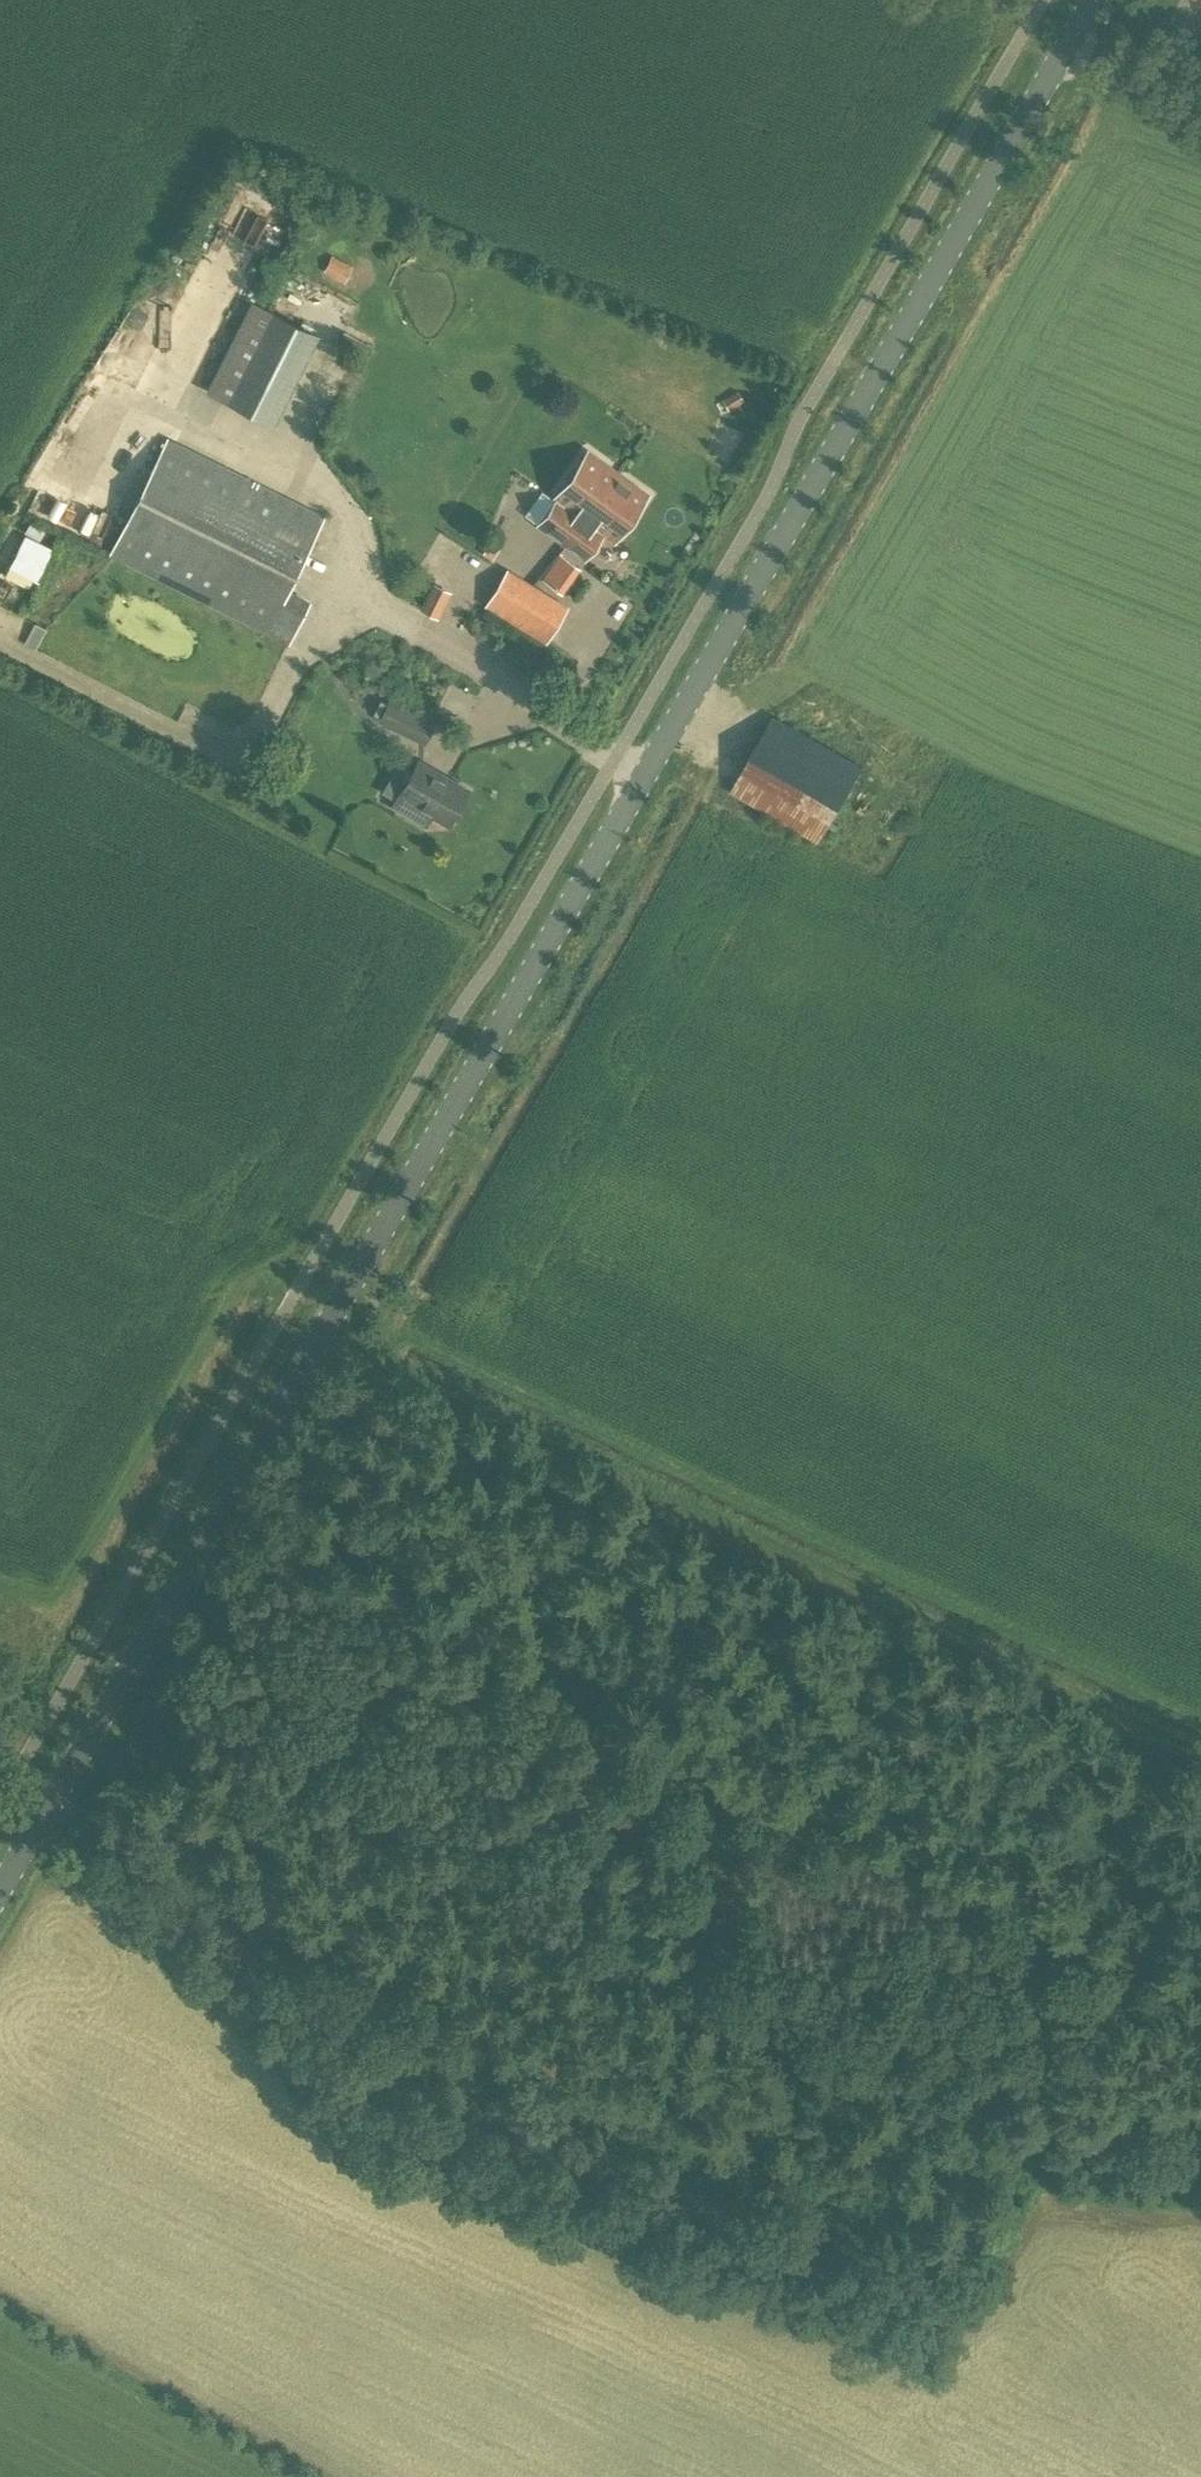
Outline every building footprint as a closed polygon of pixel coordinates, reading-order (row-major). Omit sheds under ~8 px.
[(344,279),(351,264),(333,256),(326,270),(344,279)] [(207,392),(274,424),(318,334),(252,301),(207,392)] [(323,518),(167,440),(111,554),(289,642),(310,600),(287,588),(323,518)] [(555,539),(565,546),(566,544),(618,472),(587,450),(553,497),(575,512),(555,539)] [(566,544),(565,546),(585,560),(605,533),(616,540),(649,494),(618,472),(566,544)] [(485,605),(511,621),(532,586),(532,585),(507,569),(485,605)] [(435,581),(421,608),(441,617),(454,590),(435,581)] [(532,586),(511,621),(523,628),(545,593),(532,585),(532,586)] [(378,720),(424,743),(434,722),(389,699),(378,720)] [(865,765),(773,714),(729,791),(819,843),(865,765)] [(398,795),(450,824),(469,790),(417,760),(398,795)]
